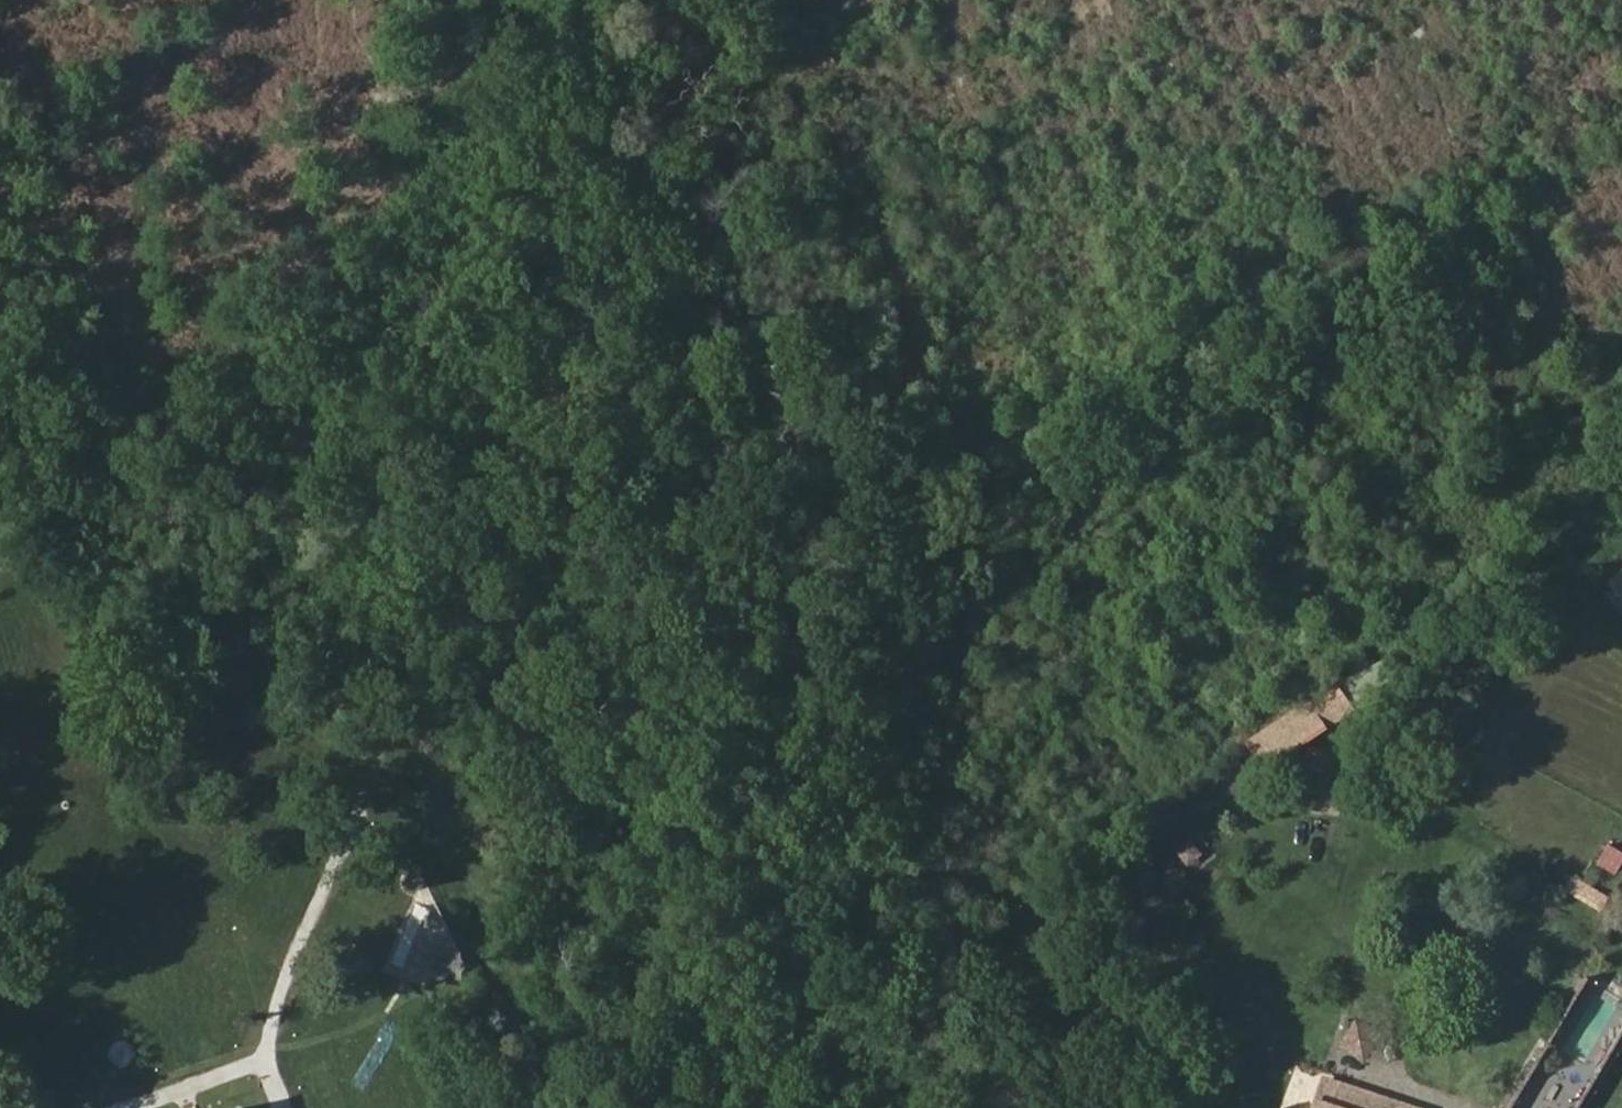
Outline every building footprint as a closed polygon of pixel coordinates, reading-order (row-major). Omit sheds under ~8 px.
[(1609,578),(1621,593),(1621,567),(1609,578)] [(1333,762),(1330,745),(1310,748),(1313,766),(1333,762)] [(432,879),(419,865),(402,870),(397,883),(410,898),(426,892),(432,879)] [(462,975),(459,959),(444,962),(441,961),(437,959),(432,960),(427,963),(425,970),(427,977),(432,981),(440,982),(445,977),(462,975)] [(1369,1049),(1370,1046),(1370,1042),(1369,1038),(1368,1035),(1366,1032),(1363,1030),(1359,1029),(1356,1028),(1352,1029),(1348,1030),(1345,1032),(1343,1035),(1342,1038),(1341,1042),(1341,1046),(1342,1049),(1344,1052),(1347,1055),(1350,1056),(1354,1057),(1357,1057),(1361,1057),(1364,1055),(1367,1052),(1369,1049)] [(1322,1078),(1312,1107),(1408,1107),(1322,1078)]
